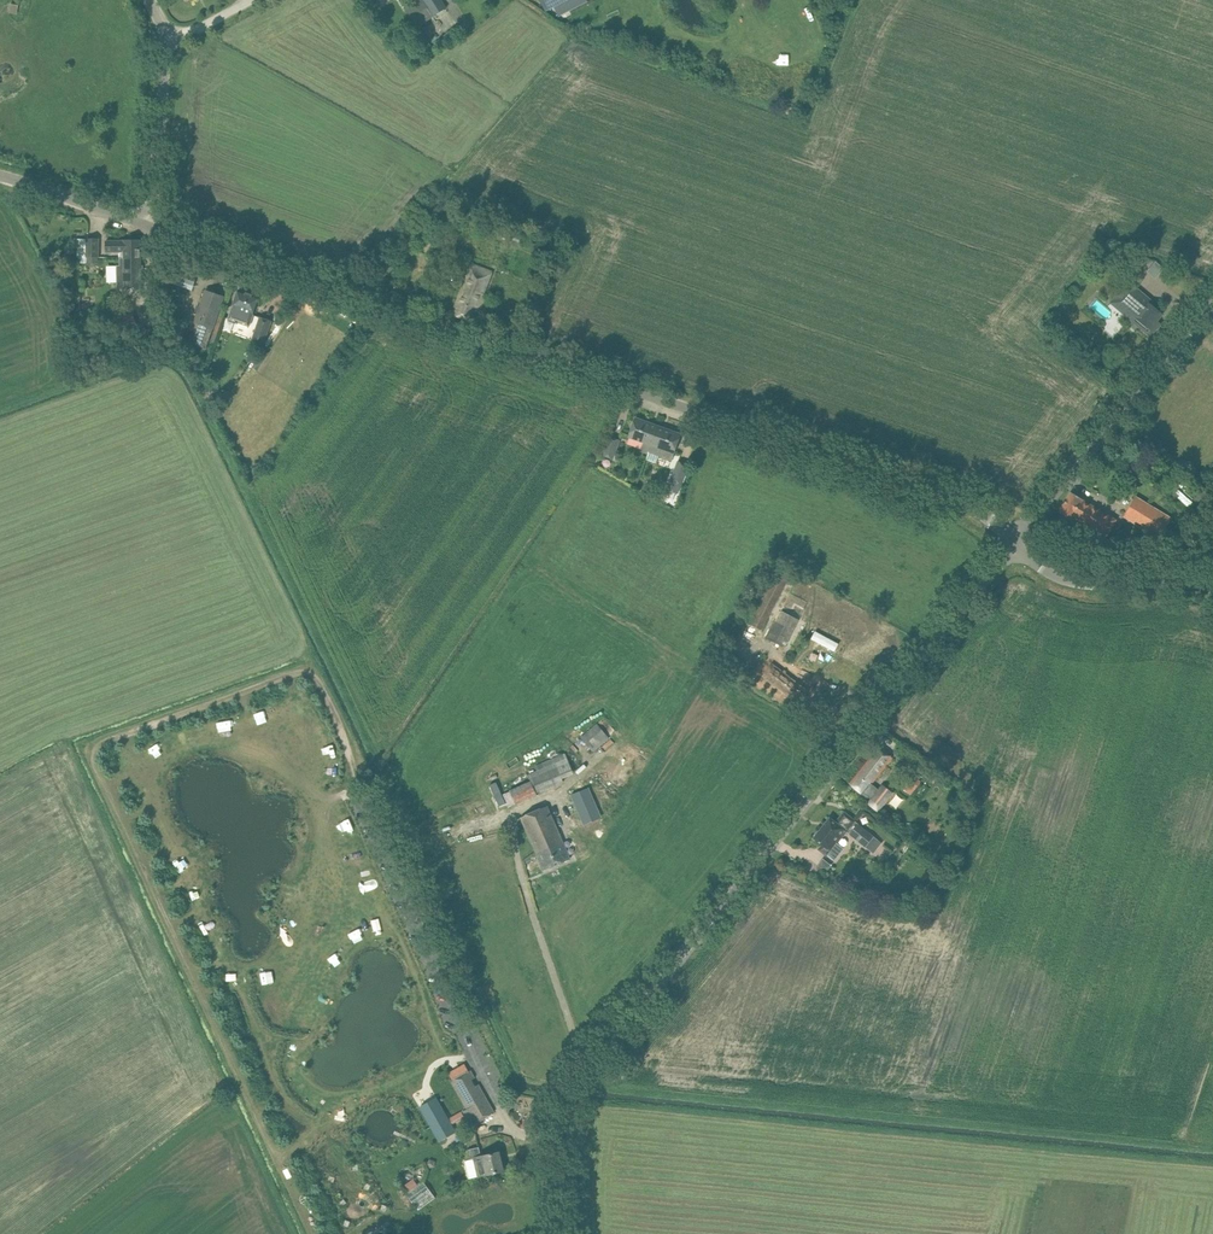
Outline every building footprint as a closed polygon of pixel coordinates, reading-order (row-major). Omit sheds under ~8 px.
[(429,7),(421,12),(427,22),(446,10),(440,0),(424,0),(429,7)] [(545,11),(566,0),(539,0),(545,11)] [(601,9),(601,29),(612,28),(611,8),(601,9)] [(436,235),(432,244),(448,251),(452,242),(436,235)] [(77,257),(87,257),(98,257),(98,238),(87,238),(87,239),(78,238),(77,257)] [(141,257),(141,252),(140,240),(124,240),(124,241),(106,241),(106,252),(119,252),(120,258),(141,257)] [(120,258),(120,265),(117,265),(117,287),(142,286),(141,257),(120,258)] [(492,274),(471,266),(452,313),(473,321),(492,274)] [(1158,318),(1162,314),(1149,303),(1151,301),(1133,286),(1128,292),(1122,287),(1112,299),(1152,333),(1162,321),(1158,318)] [(233,308),(229,319),(248,326),(252,314),(255,308),(259,296),(239,289),(235,301),(233,308)] [(188,341),(207,347),(224,297),(205,290),(188,341)] [(139,334),(133,312),(119,316),(124,338),(139,334)] [(260,317),(256,328),(252,340),(263,344),(271,321),(260,317)] [(154,328),(140,331),(142,346),(144,345),(144,348),(158,346),(157,341),(159,341),(157,332),(155,333),(154,328)] [(658,426),(635,418),(629,436),(644,441),(643,444),(651,447),(658,426)] [(651,447),(649,453),(670,461),(680,435),(658,426),(651,447)] [(619,440),(609,436),(602,454),(613,458),(619,440)] [(688,465),(678,461),(666,490),(676,494),(688,465)] [(1072,516),(1106,536),(1116,520),(1071,493),(1060,511),(1071,518),(1072,516)] [(1145,507),(1132,499),(1124,512),(1137,520),(1145,507)] [(781,610),(767,638),(785,648),(799,620),(781,610)] [(771,663),(761,677),(799,704),(809,691),(771,663)] [(596,723),(580,738),(593,752),(609,737),(596,723)] [(872,783),(892,757),(879,747),(850,783),(868,797),(868,796),(872,798),(879,789),(872,783)] [(569,752),(537,765),(539,771),(531,774),(534,781),(514,789),(519,802),(559,787),(556,778),(576,770),(569,752)] [(911,775),(901,787),(911,794),(920,782),(911,775)] [(892,792),(882,784),(868,802),(878,810),(892,792)] [(588,787),(570,795),(583,825),(601,817),(588,787)] [(544,870),(570,859),(547,805),(521,817),(544,870)] [(874,836),(844,812),(836,823),(830,818),(814,838),(822,844),(819,849),(827,855),(828,854),(833,858),(841,847),(836,843),(846,831),(865,847),(866,846),(873,852),(881,842),(874,836)] [(915,886),(910,898),(918,901),(921,895),(918,894),(921,889),(915,886)] [(470,1070),(451,1081),(467,1109),(464,1111),(472,1125),(494,1112),(478,1084),(476,1086),(472,1079),(474,1077),(470,1070)] [(436,1098),(420,1108),(439,1141),(456,1132),(450,1122),(443,1110),(436,1098)] [(479,1147),(469,1149),(471,1159),(474,1158),(478,1176),(503,1170),(499,1152),(481,1156),(479,1147)] [(423,1181),(405,1193),(411,1200),(406,1204),(409,1208),(414,1205),(418,1210),(435,1198),(423,1181)]
